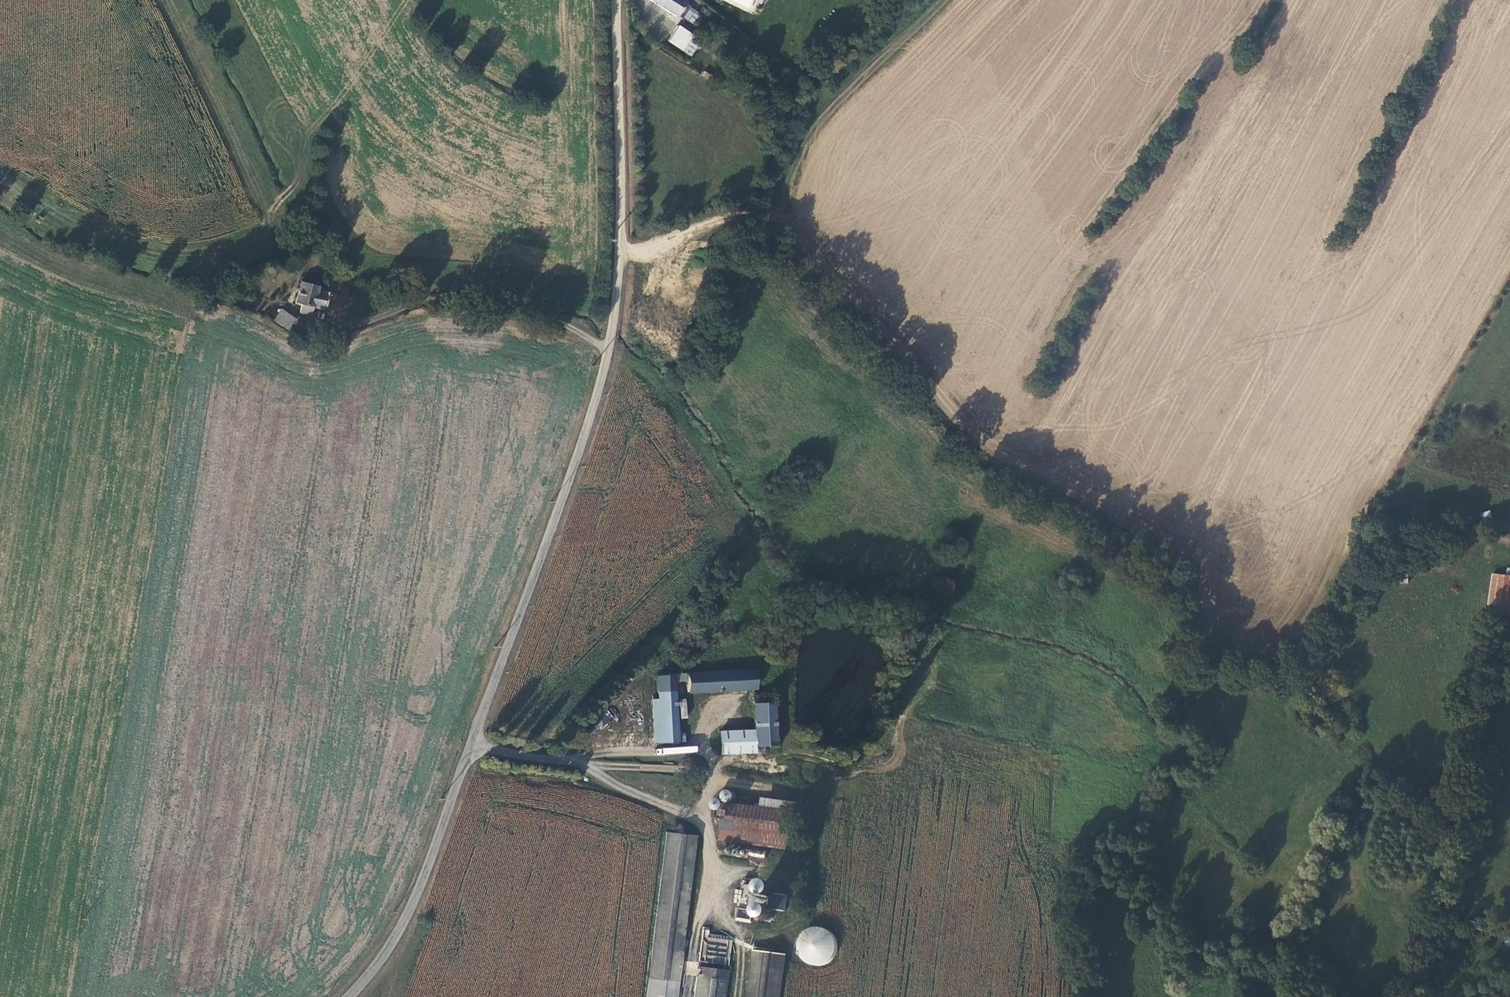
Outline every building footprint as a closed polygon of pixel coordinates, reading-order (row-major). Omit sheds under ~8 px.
[(646,5),(672,26),(674,23),(678,26),(686,16),(681,13),(682,11),(667,0),(650,0),(646,5)] [(722,0),(757,14),(763,0),(722,0)] [(657,47),(679,65),(686,55),(678,49),(680,45),(667,35),(657,47)] [(680,45),(678,49),(686,55),(689,52),(680,45)] [(304,313),(308,314),(312,314),(312,307),(320,307),(321,294),(315,293),(315,291),(299,289),(298,303),(305,303),(304,313)] [(273,320),(289,331),(297,319),(282,308),(273,320)] [(1494,512),(1485,513),(1487,528),(1496,526),(1494,512)] [(1496,576),(1509,578),(1509,571),(1497,570),(1496,576)] [(1509,616),(1509,578),(1496,576),(1492,575),(1486,613),(1509,616)] [(678,632),(670,624),(657,639),(664,646),(678,632)] [(753,673),(702,675),(685,676),(685,683),(686,696),(752,693),(753,673)] [(685,676),(671,677),(672,685),(685,683),(685,676)] [(649,703),(650,744),(663,746),(674,746),(674,743),(674,734),(672,685),(671,677),(654,678),(654,698),(654,703),(649,703)] [(753,735),(755,751),(776,750),(772,706),(764,706),(763,702),(758,702),(758,698),(751,698),(753,735)] [(682,733),(674,734),(674,743),(682,742),(682,733)] [(721,753),(739,752),(747,752),(755,751),(753,735),(720,737),(721,753)] [(734,796),(732,796),(730,797),(728,798),(727,800),(727,802),(728,804),(729,806),(731,807),(733,807),(735,807),(737,805),(738,803),(738,801),(738,799),(736,798),(734,796)] [(722,804),(720,804),(718,804),(716,806),(715,807),(715,810),(716,812),(717,813),(719,814),(721,815),(723,814),(725,813),(726,811),(726,809),(726,807),(724,805),(722,804)] [(765,804),(764,814),(728,808),(722,845),(794,856),(801,810),(765,804)] [(698,841),(669,837),(644,996),(674,996),(698,841)] [(734,920),(750,922),(751,916),(760,917),(763,896),(760,895),(762,879),(749,877),(744,908),(736,907),(734,920)] [(774,888),(771,888),(769,889),(766,890),(765,893),(764,896),(764,898),(766,901),(768,903),(771,904),(774,904),(776,902),(779,900),(780,898),(780,895),(779,892),(777,890),(774,888)] [(772,911),(769,910),(766,911),(764,913),(762,916),(762,919),(762,922),(764,924),(767,926),(770,926),(773,926),(776,924),(777,921),(778,918),(777,915),(775,912),(772,911)] [(710,927),(702,926),(699,965),(728,967),(731,936),(709,934),(710,927)] [(834,931),(800,928),(797,962),(831,965),(834,931)] [(786,964),(756,958),(749,996),(781,996),(786,964)] [(692,996),(722,996),(724,986),(695,982),(692,996)]
